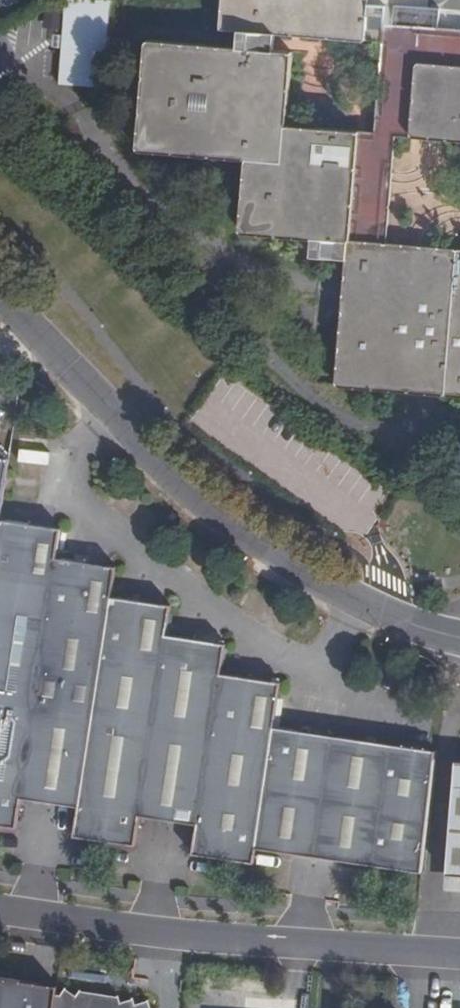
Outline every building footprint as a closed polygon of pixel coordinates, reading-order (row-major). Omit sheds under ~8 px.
[(63,84),(109,86),(112,0),(66,0),(63,84)] [(402,6),(400,16),(392,15),(393,6),(369,4),(370,0),(223,0),(221,29),(239,31),(239,48),(148,41),(139,150),(248,158),(242,230),(314,237),(312,255),(348,257),(336,385),(459,396),(459,247),(387,241),(397,134),(459,140),(459,30),(443,29),(445,10),(428,8),(402,6)] [(8,458),(0,450),(0,512),(8,458)] [(433,759),(434,749),(273,725),(280,681),(220,672),(225,641),(166,633),(171,604),(112,594),(117,566),(58,557),(62,528),(0,518),(0,821),(16,824),(21,795),(80,805),(76,832),(134,842),(139,814),(199,822),(195,849),(254,859),(257,844),(420,868),(433,759)] [(457,762),(448,870),(459,871),(459,763),(457,762)] [(448,870),(447,885),(459,886),(459,871),(448,870)] [(55,995),(56,986),(0,978),(0,1007),(53,1007),(55,995)] [(149,1000),(142,1005),(136,997),(126,1004),(119,994),(109,1002),(91,1000),(81,988),(74,997),(66,987),(60,995),(55,995),(53,1007),(155,1007),(149,1000)]
